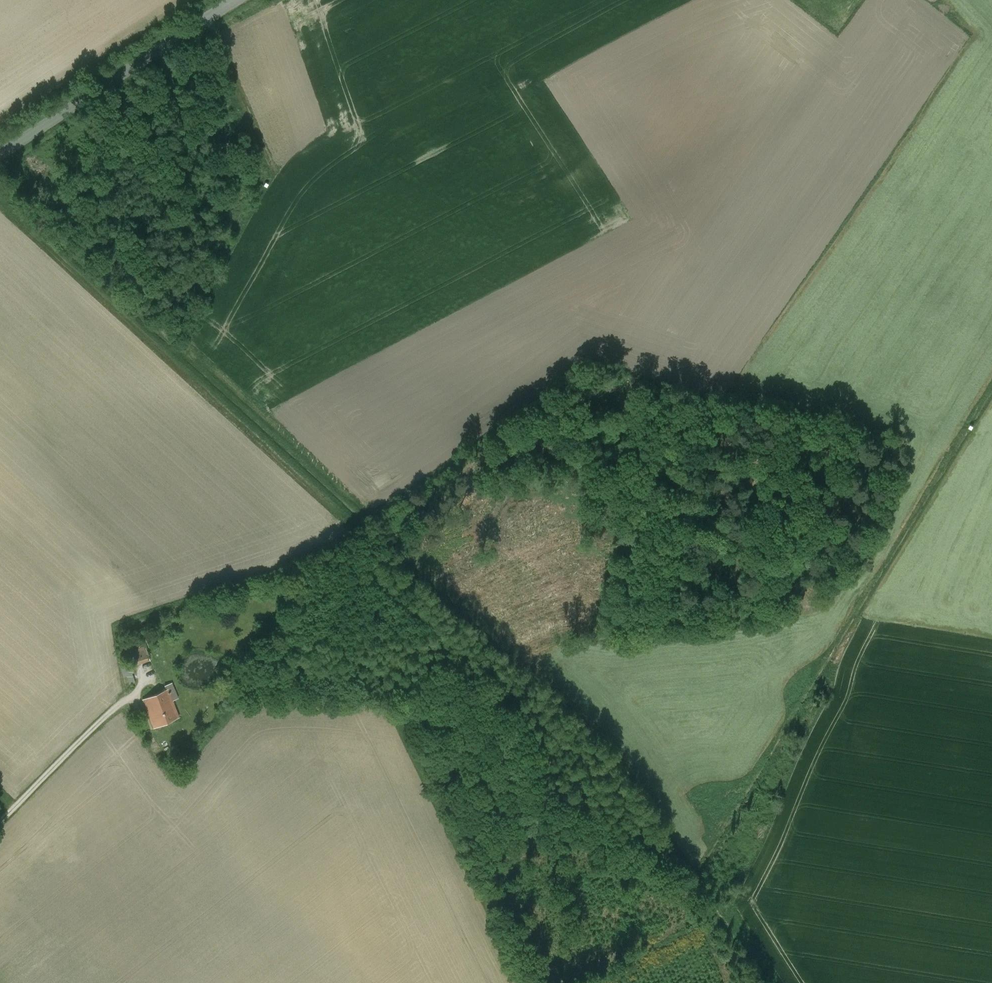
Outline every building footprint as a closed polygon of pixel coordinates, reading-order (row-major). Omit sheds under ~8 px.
[(136,665),(152,660),(147,645),(131,650),(136,665)] [(128,674),(131,684),(137,682),(134,672),(128,674)] [(167,689),(143,698),(154,727),(178,717),(167,689)]
